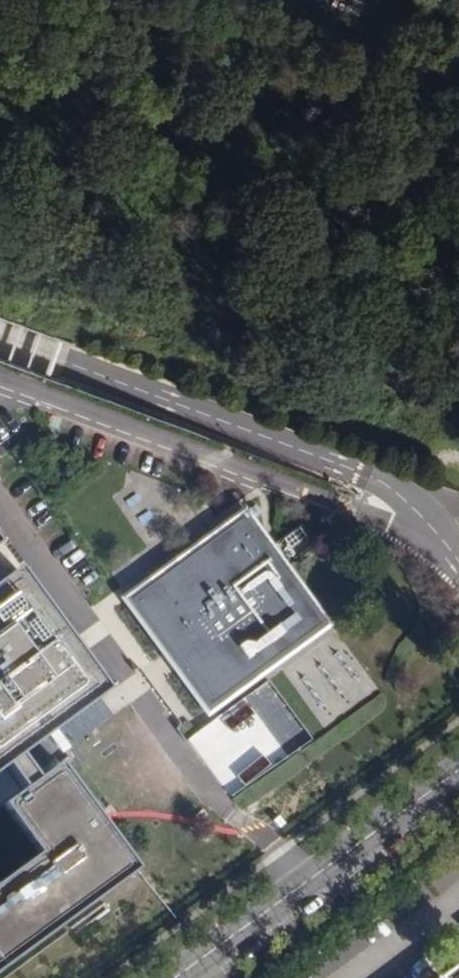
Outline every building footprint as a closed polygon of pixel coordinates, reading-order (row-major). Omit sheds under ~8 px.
[(322,623),(243,516),(131,598),(210,704),(322,623)] [(294,528),(270,544),(279,558),(303,542),(294,528)] [(6,766),(21,755),(106,692),(16,570),(0,582),(0,771),(6,766)] [(38,778),(21,755),(6,766),(23,789),(38,778)] [(137,870),(58,763),(38,778),(23,789),(0,806),(0,971),(137,870)]
